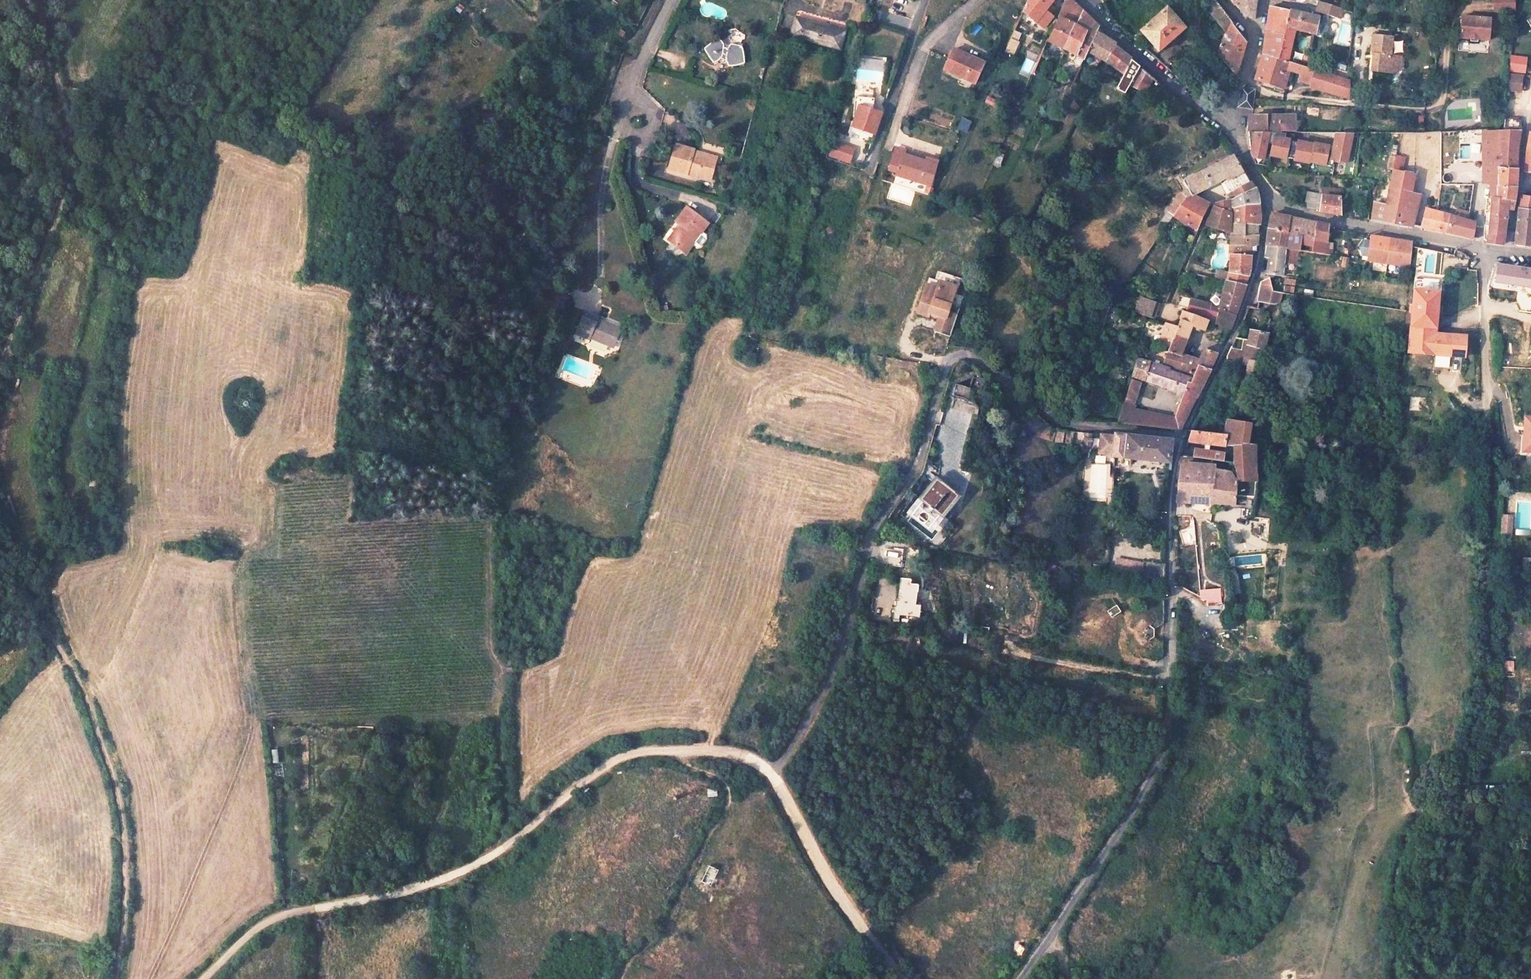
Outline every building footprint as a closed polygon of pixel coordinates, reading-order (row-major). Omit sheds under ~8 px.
[(1024,11),(1045,28),(1054,17),(1045,10),(1053,0),(1029,0),(1024,11)] [(1070,0),(1066,0),(1049,41),(1065,49),(1083,11),(1070,0)] [(1214,0),(1209,0),(1203,4),(1225,32),(1220,42),(1206,31),(1177,0),(1171,0),(1168,2),(1222,61),(1229,68),(1235,74),(1244,41),(1214,0)] [(1245,17),(1253,20),(1254,1),(1255,0),(1231,0),(1245,17)] [(1316,0),(1313,0),(1312,3),(1317,5),(1316,12),(1339,19),(1343,9),(1320,1),(1316,0)] [(1494,10),(1516,10),(1516,0),(1494,0),(1494,10)] [(1183,27),(1164,6),(1132,38),(1135,41),(1141,35),(1157,52),(1183,27)] [(1289,12),(1269,6),(1264,32),(1283,37),(1285,28),(1288,29),(1289,12)] [(1316,16),(1289,10),(1289,12),(1288,29),(1294,31),(1311,34),(1314,35),(1316,18),(1316,16)] [(1095,35),(1099,27),(1083,11),(1065,49),(1084,59),(1088,51),(1095,35)] [(1460,37),(1489,41),(1491,20),(1489,19),(1462,16),(1460,37)] [(840,50),(845,30),(795,17),(790,36),(840,50)] [(1326,21),(1316,18),(1314,35),(1322,37),(1325,35),(1328,24),(1326,21)] [(1100,31),(1101,30),(1099,27),(1095,35),(1098,36),(1114,46),(1115,45),(1100,31)] [(1288,29),(1285,28),(1283,37),(1278,58),(1287,60),(1294,31),(1288,29)] [(1018,34),(1013,31),(1009,41),(1014,43),(1018,34)] [(1283,37),(1264,32),(1261,54),(1278,58),(1283,37)] [(1106,62),(1114,46),(1098,36),(1095,35),(1088,51),(1102,59),(1106,62)] [(1371,35),(1369,59),(1371,59),(1370,70),(1386,72),(1392,72),(1398,66),(1400,56),(1389,55),(1391,38),(1371,35)] [(742,48),(741,45),(740,45),(732,44),(730,45),(729,46),(728,47),(728,49),(724,47),(723,44),(721,40),(718,39),(717,39),(715,40),(705,48),(704,49),(704,50),(713,62),(715,62),(718,61),(720,58),(725,61),(729,66),(733,66),(738,65),(744,63),(745,62),(743,53),(742,48)] [(1014,43),(1009,41),(1006,50),(1010,53),(1014,43)] [(1124,74),(1131,59),(1114,46),(1106,62),(1124,74)] [(970,57),(953,49),(944,69),(975,83),(982,66),(969,59),(970,57)] [(1278,58),(1261,54),(1254,80),(1282,89),(1287,71),(1297,75),(1296,81),(1311,85),(1317,70),(1315,69),(1305,66),(1287,60),(1278,58)] [(982,66),(985,61),(972,55),(970,57),(969,59),(982,66)] [(1317,60),(1307,57),(1305,66),(1315,69),(1316,63),(1317,60)] [(1525,59),(1510,57),(1509,71),(1524,73),(1525,59)] [(1229,68),(1222,61),(1217,67),(1225,74),(1229,68)] [(1347,73),(1316,63),(1315,69),(1317,70),(1347,80),(1347,73)] [(1153,78),(1140,67),(1131,82),(1130,85),(1144,92),(1153,78)] [(1347,80),(1317,70),(1311,85),(1319,89),(1322,91),(1347,98),(1347,80)] [(1507,90),(1520,91),(1522,76),(1508,75),(1507,90)] [(1122,79),(1116,89),(1125,94),(1130,85),(1131,82),(1124,79),(1122,79)] [(1252,89),(1240,87),(1237,107),(1249,109),(1252,89)] [(874,98),(855,97),(853,120),(855,120),(853,127),(875,135),(880,119),(873,116),(875,111),(873,110),(874,98)] [(1294,116),(1248,116),(1247,133),(1268,133),(1277,133),(1277,131),(1294,132),(1294,116)] [(1517,146),(1519,130),(1521,118),(1504,116),(1502,131),(1499,131),(1499,168),(1515,169),(1517,146)] [(1499,131),(1482,132),(1482,167),(1487,168),(1499,168),(1499,131)] [(1268,133),(1247,133),(1248,141),(1249,144),(1250,155),(1250,156),(1251,158),(1263,161),(1264,156),(1284,160),(1285,158),(1293,160),(1293,161),(1308,164),(1308,162),(1328,166),(1329,162),(1336,163),(1337,162),(1344,163),(1347,150),(1345,150),(1349,133),(1334,133),(1331,148),(1323,146),(1323,145),(1311,143),(1311,144),(1301,142),(1301,143),(1298,143),(1283,140),(1283,139),(1268,137),(1268,133)] [(832,141),(828,158),(852,162),(855,146),(832,141)] [(1228,152),(1231,148),(1225,142),(1224,142),(1222,145),(1221,146),(1228,152)] [(676,145),(669,169),(710,181),(716,160),(693,154),(694,150),(676,145)] [(926,162),(904,155),(905,151),(895,147),(888,169),(897,172),(897,175),(930,185),(935,168),(925,164),(926,162)] [(994,163),(1001,164),(1004,151),(997,149),(994,163)] [(716,160),(717,156),(694,150),(693,154),(716,160)] [(1234,156),(1232,157),(1182,182),(1187,190),(1177,197),(1167,212),(1173,216),(1185,199),(1192,195),(1223,180),(1225,179),(1226,180),(1243,172),(1234,156)] [(935,168),(937,163),(927,159),(926,162),(925,164),(935,168)] [(1501,245),(1504,217),(1505,209),(1505,200),(1497,199),(1497,185),(1499,185),(1499,168),(1487,168),(1487,181),(1490,184),(1489,199),(1491,199),(1488,227),(1487,242),(1488,243),(1501,245)] [(1515,169),(1499,168),(1499,185),(1497,185),(1497,199),(1505,200),(1505,209),(1511,210),(1514,189),(1515,169)] [(1411,175),(1392,171),(1389,188),(1408,192),(1411,175)] [(1233,192),(1249,183),(1243,172),(1226,180),(1224,181),(1230,193),(1233,191),(1233,192)] [(1258,204),(1257,195),(1254,188),(1249,183),(1233,192),(1236,197),(1231,199),(1231,208),(1258,204)] [(1408,192),(1389,188),(1386,203),(1370,201),(1367,217),(1383,221),(1383,223),(1404,225),(1407,226),(1410,223),(1418,194),(1408,192)] [(1320,196),(1307,191),(1303,206),(1317,211),(1320,196)] [(1197,230),(1209,204),(1192,195),(1185,199),(1173,216),(1197,230)] [(1340,199),(1320,196),(1317,211),(1317,212),(1317,214),(1340,217),(1340,199)] [(1521,196),(1517,208),(1530,211),(1530,198),(1521,196)] [(1222,231),(1230,232),(1230,200),(1215,204),(1206,225),(1222,231)] [(1260,217),(1258,204),(1231,208),(1231,223),(1257,225),(1259,225),(1260,217)] [(1465,220),(1474,222),(1473,223),(1477,224),(1479,210),(1469,206),(1465,220)] [(687,253),(708,223),(687,207),(676,221),(680,224),(683,226),(671,242),(687,253)] [(1517,208),(1514,244),(1528,247),(1530,226),(1530,211),(1517,208)] [(1465,220),(1423,209),(1420,227),(1471,238),(1473,223),(1474,222),(1465,220)] [(1167,225),(1173,216),(1167,212),(1161,221),(1167,225)] [(1288,217),(1270,213),(1267,229),(1285,233),(1288,217)] [(1305,221),(1288,217),(1285,233),(1286,233),(1299,237),(1301,237),(1305,221)] [(1315,223),(1305,221),(1301,237),(1312,239),(1315,223)] [(1256,235),(1257,225),(1231,223),(1231,232),(1231,236),(1256,235)] [(1328,226),(1315,223),(1312,239),(1309,253),(1328,255),(1329,251),(1324,250),(1327,229),(1328,226)] [(683,226),(680,224),(668,240),(671,242),(683,226)] [(1285,233),(1267,229),(1265,246),(1268,247),(1284,249),(1286,233),(1285,233)] [(1299,237),(1286,233),(1284,249),(1297,251),(1299,237)] [(1258,234),(1256,235),(1231,236),(1230,254),(1250,255),(1251,246),(1257,246),(1258,234)] [(1390,239),(1368,236),(1368,240),(1365,256),(1364,260),(1386,264),(1409,267),(1411,247),(1411,242),(1390,239)] [(1365,256),(1368,240),(1362,239),(1358,247),(1359,255),(1365,256)] [(1284,249),(1268,247),(1267,262),(1265,274),(1280,276),(1284,249)] [(1249,269),(1250,263),(1250,255),(1230,254),(1230,264),(1229,266),(1228,272),(1248,276),(1249,269)] [(1498,262),(1495,282),(1530,286),(1530,266),(1498,262)] [(1287,265),(1287,275),(1296,275),(1296,266),(1287,265)] [(1245,285),(1248,276),(1228,272),(1226,281),(1245,285)] [(1439,280),(1414,277),(1410,325),(1434,328),(1435,316),(1439,280)] [(1283,291),(1294,292),(1295,278),(1284,278),(1283,291)] [(1268,280),(1260,283),(1257,292),(1256,300),(1274,303),(1277,301),(1278,300),(1278,293),(1270,292),(1268,280)] [(1230,329),(1231,324),(1236,311),(1239,303),(1245,285),(1226,281),(1225,285),(1220,307),(1220,308),(1219,309),(1218,309),(1217,312),(1191,305),(1188,313),(1207,320),(1207,321),(1215,325),(1230,329)] [(937,288),(927,284),(917,312),(929,316),(930,313),(939,316),(934,331),(950,337),(957,315),(948,312),(950,305),(955,289),(953,286),(942,282),(939,284),(937,288)] [(1150,316),(1155,303),(1140,298),(1135,311),(1150,316)] [(1220,307),(1192,299),(1191,305),(1217,312),(1218,309),(1219,309),(1220,308),(1220,307)] [(1158,304),(1155,303),(1150,316),(1153,317),(1158,304)] [(957,315),(960,308),(950,305),(948,312),(957,315)] [(584,311),(575,334),(590,340),(591,338),(609,346),(611,342),(615,343),(621,328),(598,319),(599,317),(584,311)] [(1173,334),(1185,338),(1186,335),(1189,328),(1191,328),(1199,330),(1199,329),(1203,330),(1207,321),(1207,320),(1188,313),(1183,311),(1177,326),(1166,323),(1165,325),(1162,336),(1160,343),(1169,346),(1173,334)] [(1462,319),(1435,316),(1434,328),(1434,330),(1460,333),(1462,319)] [(1476,321),(1462,319),(1460,333),(1474,334),(1476,321)] [(1434,328),(1410,325),(1407,352),(1463,357),(1465,337),(1434,334),(1434,330),(1434,328)] [(1266,333),(1249,330),(1247,339),(1241,363),(1247,365),(1243,376),(1245,377),(1243,386),(1255,389),(1266,333)] [(1199,361),(1193,359),(1181,355),(1179,354),(1184,341),(1185,338),(1173,334),(1169,346),(1163,365),(1191,374),(1193,374),(1197,365),(1210,370),(1213,365),(1217,355),(1216,353),(1204,349),(1200,359),(1199,361)] [(1247,339),(1234,337),(1225,355),(1227,358),(1241,363),(1247,339)] [(1131,376),(1183,394),(1189,378),(1178,374),(1167,371),(1162,366),(1137,358),(1131,376)] [(1189,378),(1183,394),(1175,417),(1147,412),(1134,409),(1122,407),(1117,423),(1159,428),(1171,430),(1179,431),(1195,399),(1202,387),(1206,377),(1210,370),(1197,365),(1193,374),(1191,374),(1189,378)] [(1130,380),(1124,400),(1134,403),(1140,383),(1130,380)] [(969,397),(971,386),(958,383),(955,393),(969,397)] [(1429,410),(1430,386),(1410,386),(1410,410),(1429,410)] [(965,413),(975,413),(975,400),(955,400),(955,407),(965,407),(965,413)] [(1221,435),(1190,430),(1186,442),(1224,446),(1236,446),(1233,456),(1213,453),(1210,452),(1192,449),(1191,458),(1232,464),(1236,475),(1236,480),(1235,482),(1255,481),(1256,476),(1255,476),(1254,446),(1246,446),(1249,425),(1224,420),(1221,435)] [(1092,445),(1092,432),(1078,432),(1079,445),(1092,445)] [(1168,439),(1117,435),(1115,456),(1166,460),(1168,439)] [(1200,466),(1180,464),(1177,485),(1176,503),(1211,505),(1213,470),(1212,470),(1200,469),(1200,466)] [(1228,473),(1213,470),(1211,505),(1233,506),(1234,498),(1254,498),(1255,481),(1235,482),(1236,480),(1233,480),(1228,473)] [(933,482),(919,500),(926,505),(926,506),(925,507),(925,508),(926,509),(926,510),(927,511),(928,512),(929,513),(930,513),(931,513),(932,513),(933,513),(934,512),(935,512),(941,517),(955,499),(952,497),(956,492),(940,479),(936,484),(933,482)] [(1512,517),(1503,516),(1501,534),(1511,535),(1512,517)] [(1142,562),(1115,556),(1113,570),(1140,576),(1142,562)] [(1164,564),(1143,560),(1142,562),(1140,576),(1164,581),(1164,564)] [(911,579),(899,577),(897,607),(894,606),(893,620),(899,621),(900,616),(920,618),(922,605),(917,604),(918,584),(911,583),(911,579)] [(1221,602),(1221,587),(1199,588),(1200,603),(1221,602)] [(1112,617),(1122,611),(1118,604),(1108,610),(1112,617)] [(968,630),(964,646),(974,648),(978,632),(968,630)] [(1504,660),(1503,671),(1514,671),(1515,660),(1504,660)] [(717,796),(717,788),(707,789),(707,797),(717,796)] [(723,873),(711,867),(704,883),(716,888),(723,873)] [(1027,950),(1020,945),(1014,955),(1021,959),(1027,950)]
